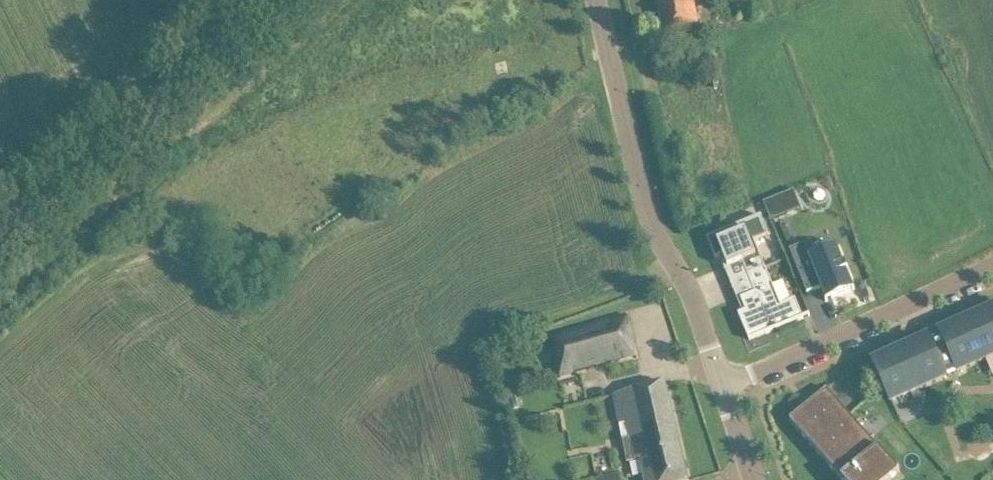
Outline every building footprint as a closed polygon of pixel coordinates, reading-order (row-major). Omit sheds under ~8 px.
[(665,32),(698,24),(692,0),(657,0),(665,32)] [(779,196),(764,203),(771,220),(786,214),(779,196)] [(743,263),(747,275),(765,268),(760,255),(755,242),(769,236),(762,218),(761,216),(707,239),(716,259),(723,256),(728,268),(743,263)] [(805,244),(790,250),(807,294),(827,286),(832,298),(852,290),(853,291),(855,290),(847,271),(848,271),(845,264),(845,265),(837,245),(810,256),(805,244)] [(765,268),(747,275),(755,293),(741,299),(746,311),(738,314),(749,341),(804,319),(803,317),(795,299),(781,305),(773,286),(765,268)] [(778,283),(787,302),(794,298),(786,280),(778,283)] [(927,338),(873,362),(891,402),(945,378),(944,375),(956,369),(958,372),(992,356),(992,309),(940,332),(942,337),(929,343),(927,338)] [(558,365),(561,377),(635,356),(626,316),(551,338),(558,365)] [(627,461),(639,459),(644,479),(687,479),(665,383),(645,388),(633,390),(612,395),(627,461)] [(790,421),(841,479),(891,479),(900,472),(827,389),(790,421)]
